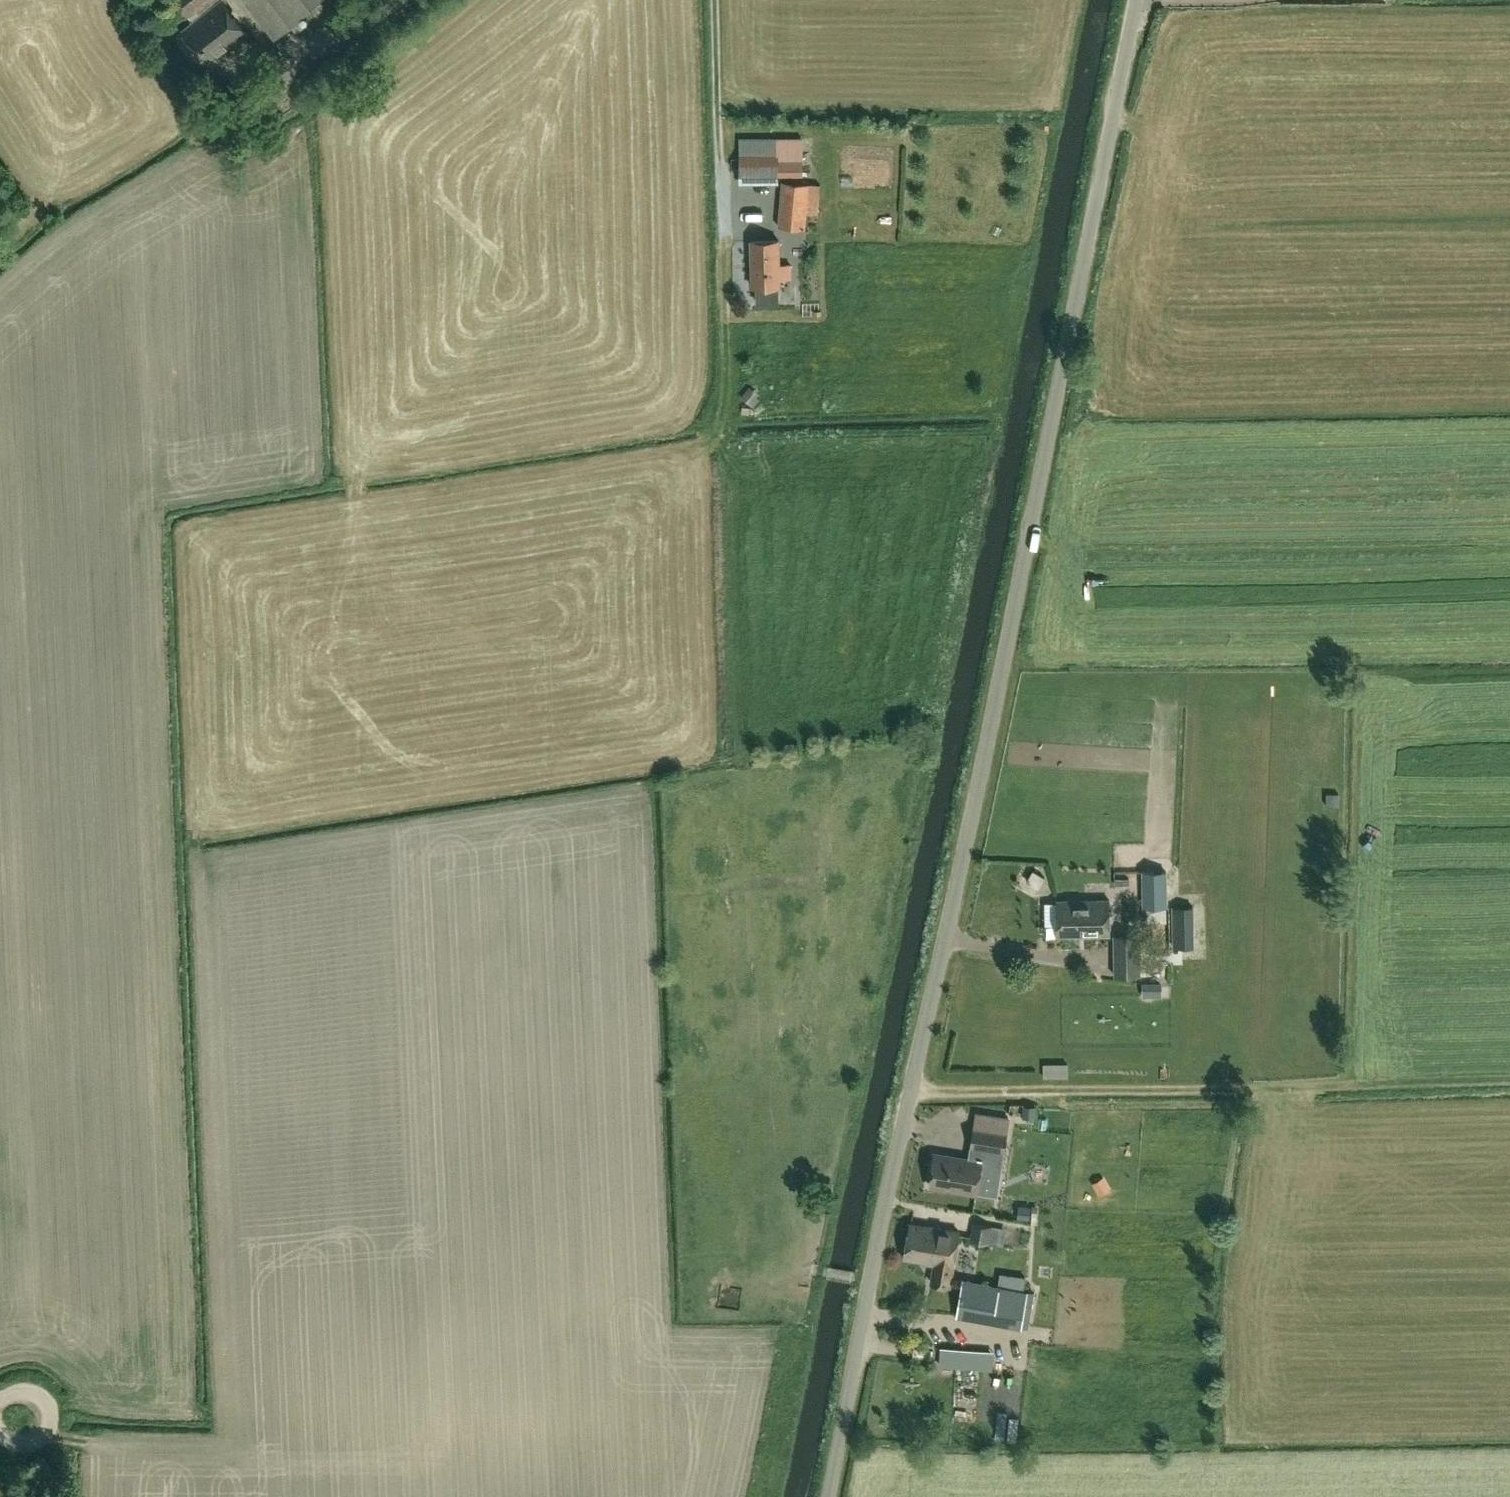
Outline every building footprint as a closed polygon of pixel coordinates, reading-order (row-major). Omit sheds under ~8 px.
[(221,0),(177,0),(194,23),(221,0)] [(194,23),(183,31),(209,65),(248,34),(222,0),(221,0),(194,23)] [(279,35),(322,0),(251,0),(279,35)] [(779,155),(739,155),(739,180),(798,180),(798,163),(779,163),(779,155)] [(843,174),(863,175),(863,166),(844,165),(843,174)] [(788,181),(786,212),(807,213),(807,212),(817,212),(819,193),(808,192),(809,183),(788,181)] [(726,206),(737,205),(736,188),(726,188),(726,206)] [(780,242),(753,243),(753,289),(781,289),(781,281),(792,280),(791,267),(781,267),(780,242)] [(1167,907),(1167,868),(1146,869),(1146,907),(1167,907)] [(1058,903),(1059,939),(1110,938),(1110,902),(1058,903)] [(1193,906),(1175,907),(1173,907),(1173,947),(1175,947),(1194,947),(1193,906)] [(1141,975),(1141,935),(1114,935),(1114,975),(1141,975)] [(1142,982),(1143,996),(1161,996),(1161,982),(1142,982)] [(1005,1153),(1007,1136),(976,1131),(973,1149),(1005,1153)] [(978,1195),(983,1163),(936,1156),(931,1188),(978,1195)] [(969,1240),(996,1245),(999,1227),(973,1222),(969,1240)] [(911,1225),(905,1260),(953,1269),(959,1234),(911,1225)] [(1028,1290),(964,1279),(958,1308),(996,1314),(996,1312),(1023,1317),(1028,1290)] [(974,1368),(975,1351),(939,1348),(938,1365),(974,1368)]
